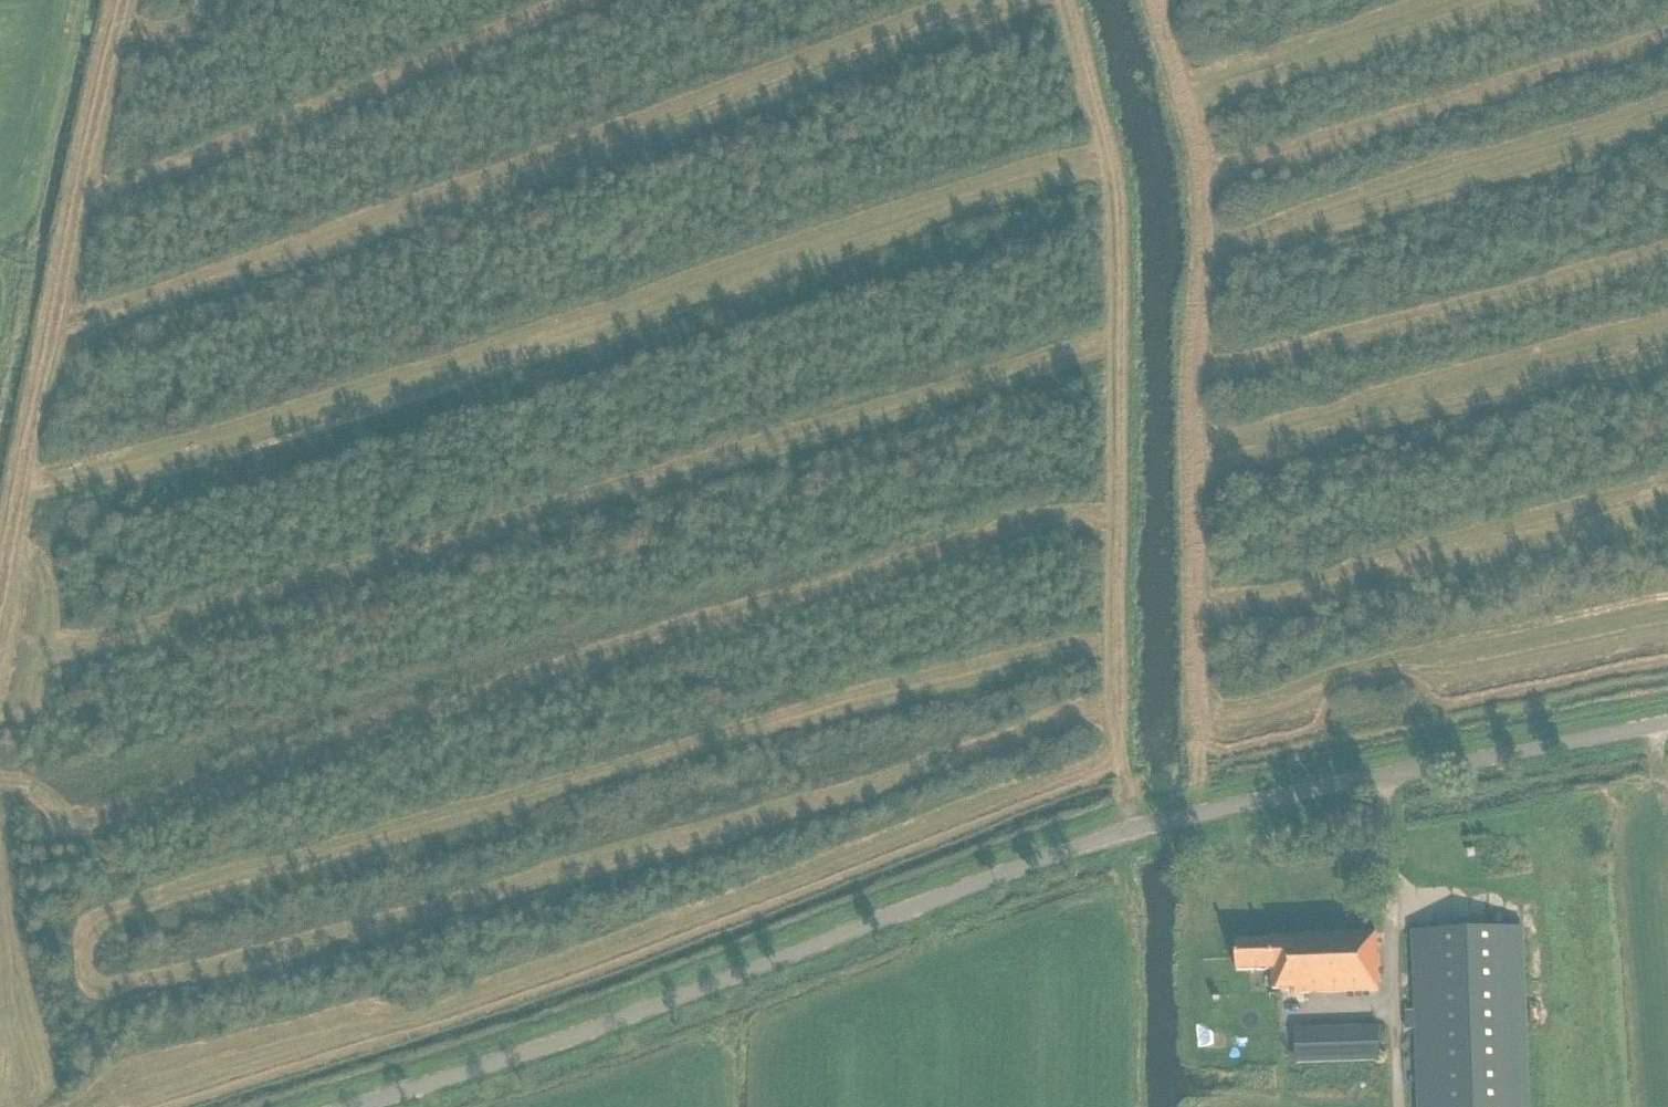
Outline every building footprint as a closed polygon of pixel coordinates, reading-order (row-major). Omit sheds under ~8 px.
[(1419,1106),(1530,1106),(1524,927),(1413,931),(1419,1106)] [(1296,993),(1379,990),(1377,932),(1272,936),(1272,941),(1236,942),(1237,970),(1273,969),(1273,989),(1296,988),(1296,993)] [(1296,1029),(1298,1063),(1379,1060),(1378,1026),(1296,1029)]
